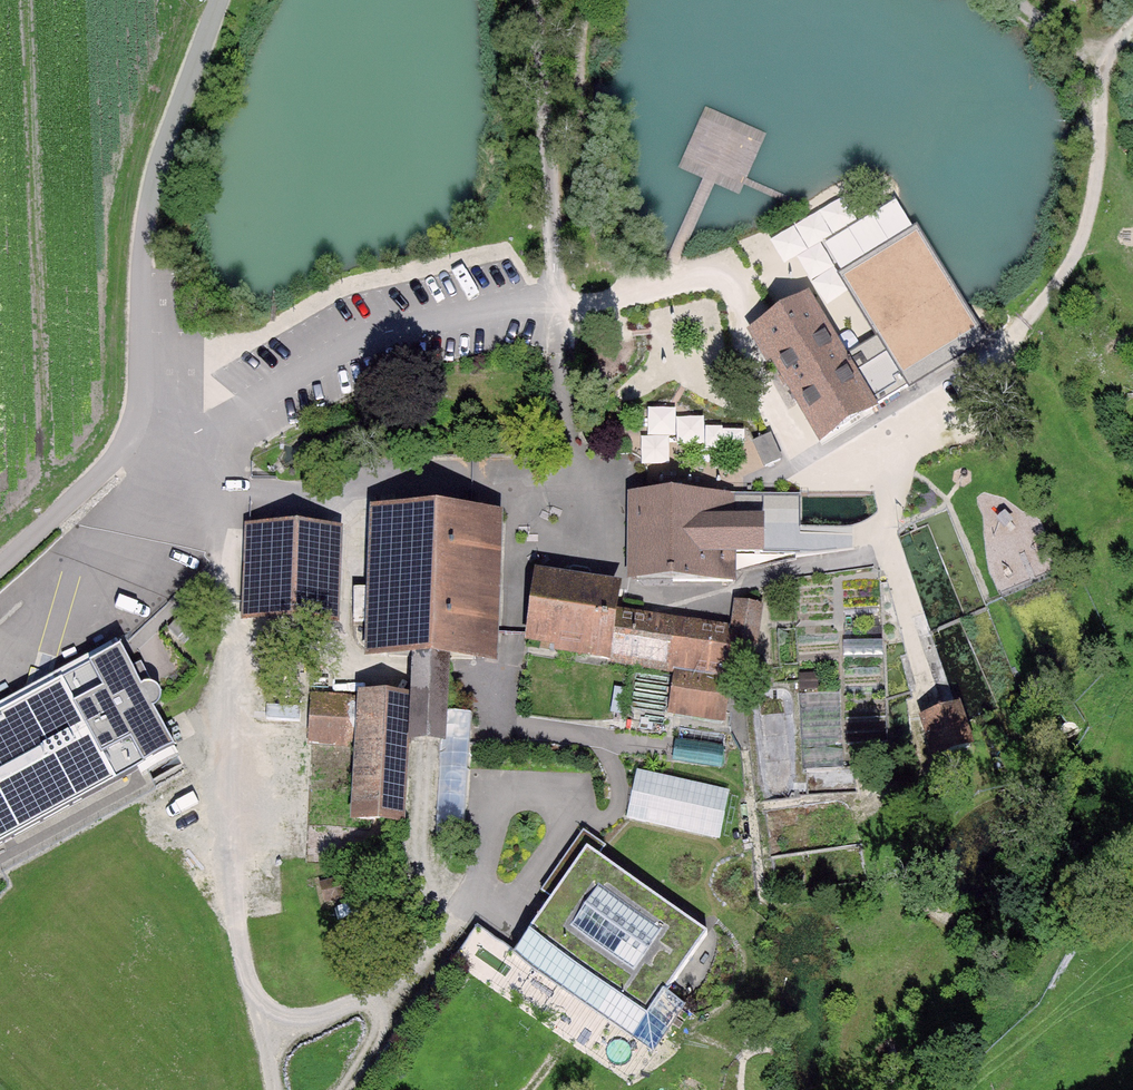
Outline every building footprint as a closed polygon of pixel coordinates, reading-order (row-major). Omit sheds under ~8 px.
[(755,332),(821,441),(909,388),(883,344),(854,362),(814,296),(755,332)] [(765,459),(782,454),(774,432),(758,438),(765,459)] [(628,492),(627,578),(737,580),(737,553),(764,553),(765,512),(736,512),(736,494),(628,492)] [(451,657),(497,659),(501,563),(503,513),(371,507),(365,653),(412,655),(451,657)] [(318,619),(319,531),(248,530),(246,617),(318,619)] [(621,581),(536,568),(525,643),(610,655),(617,608),(621,581)] [(758,639),(764,604),(736,600),(732,625),(730,635),(758,639)] [(610,655),(725,672),(730,635),(732,625),(617,608),(610,655)] [(179,619),(168,629),(177,639),(188,629),(179,619)] [(0,711),(0,844),(138,769),(141,776),(179,754),(156,709),(162,701),(161,690),(157,682),(150,680),(141,681),(122,643),(0,711)] [(410,692),(408,739),(447,740),(451,657),(412,655),(410,692)] [(676,680),(671,710),(718,717),(723,687),(676,680)] [(355,746),(352,817),(404,819),(408,739),(410,692),(357,690),(357,696),(355,746)] [(311,694),(309,744),(355,746),(357,696),(311,694)] [(924,718),(937,757),(967,747),(954,708),(924,718)] [(716,835),(726,792),(639,774),(629,817),(716,835)] [(588,848),(599,855),(605,846),(584,831),(542,890),(553,897),(588,848)] [(708,933),(599,855),(588,848),(553,897),(530,929),(513,953),(634,1038),(650,1014),(666,992),(708,933)] [(323,902),(351,895),(346,876),(318,883),(323,902)] [(634,1038),(513,953),(477,927),(455,958),(467,966),(465,970),(628,1085),(652,1051),(685,1005),(666,992),(650,1014),(634,1038)]
